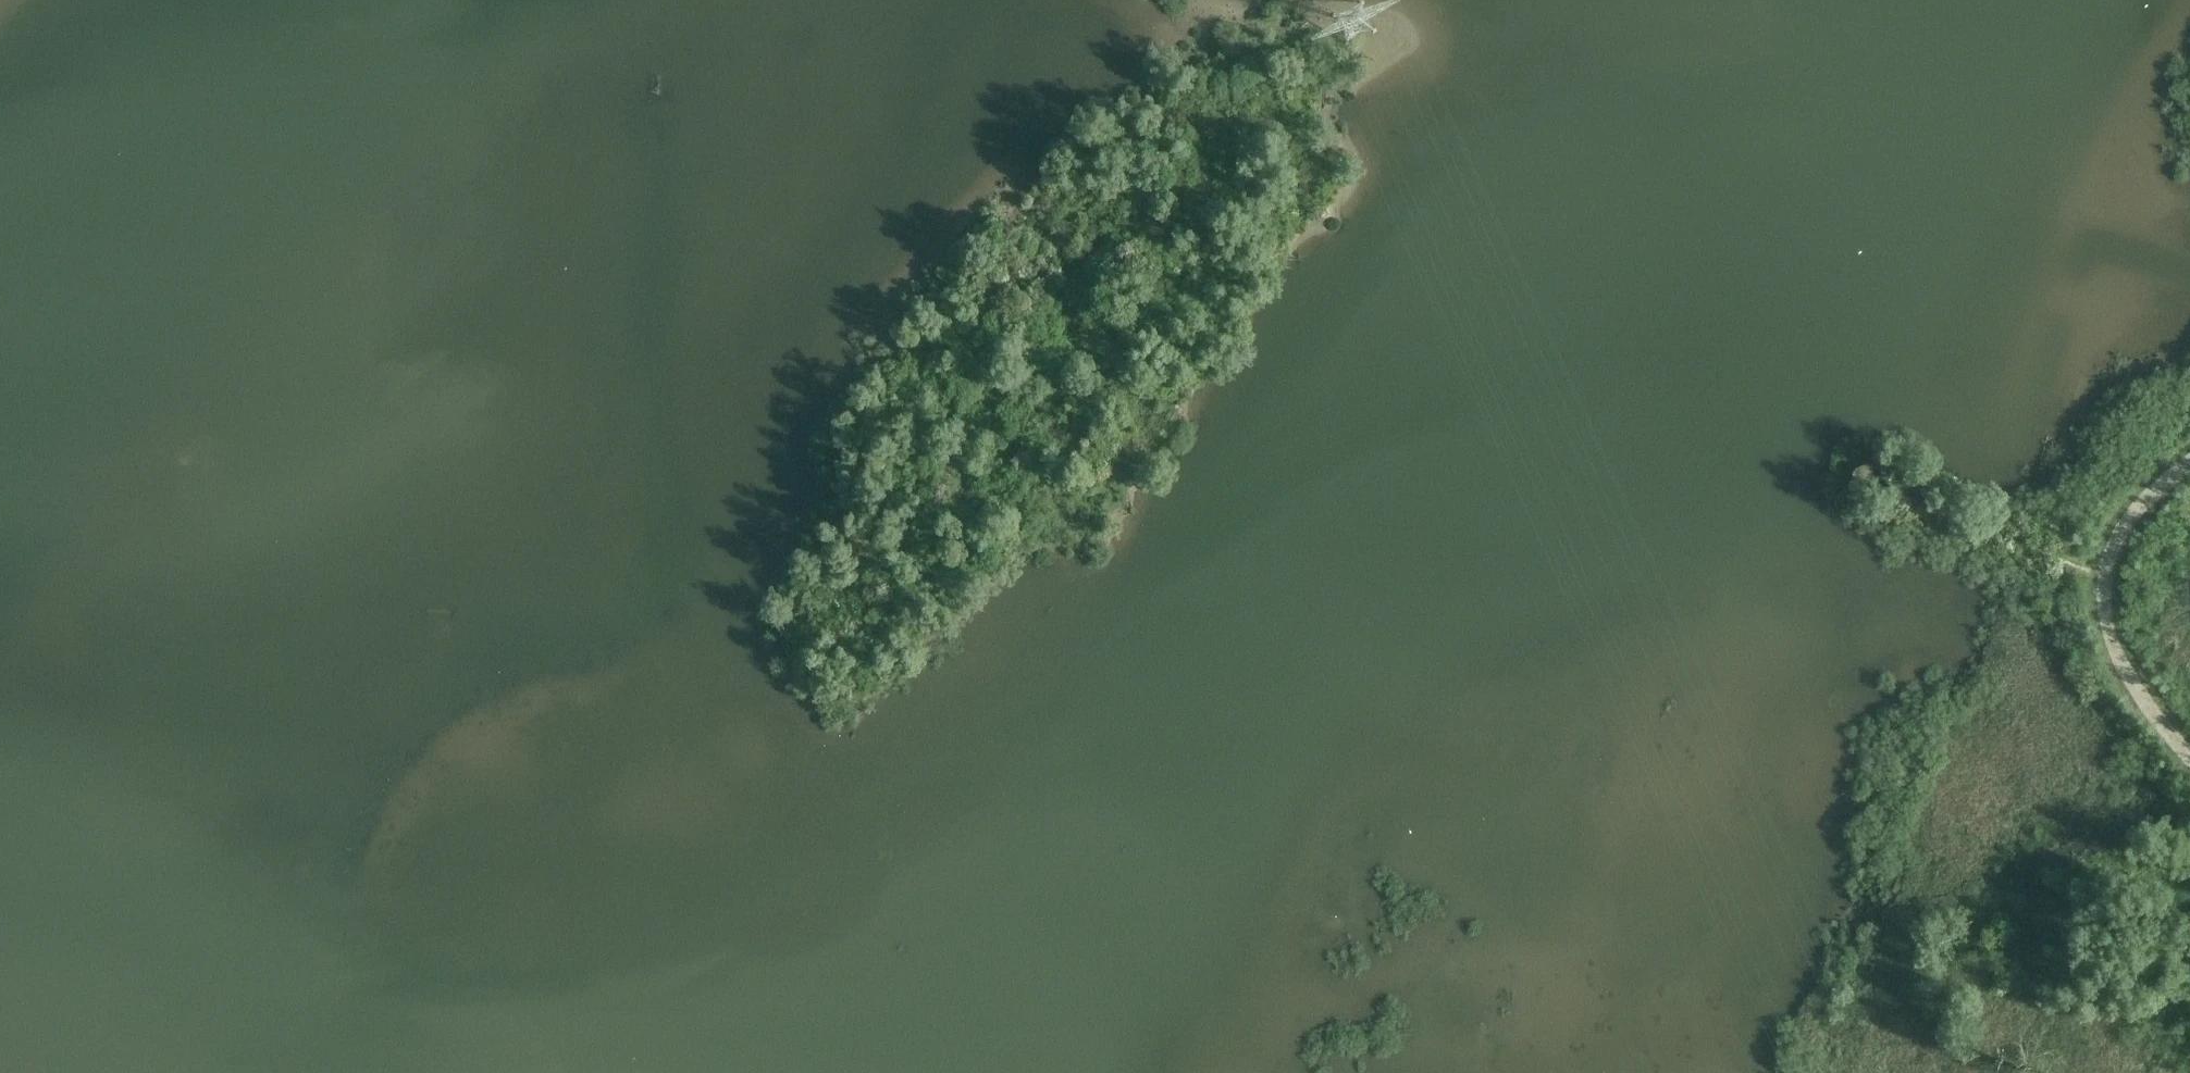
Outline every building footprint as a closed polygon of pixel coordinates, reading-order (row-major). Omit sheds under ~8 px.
[(1868,481),(1875,467),(1869,464),(1856,468),(1852,476),(1855,490),(1861,494),(1868,481)]
